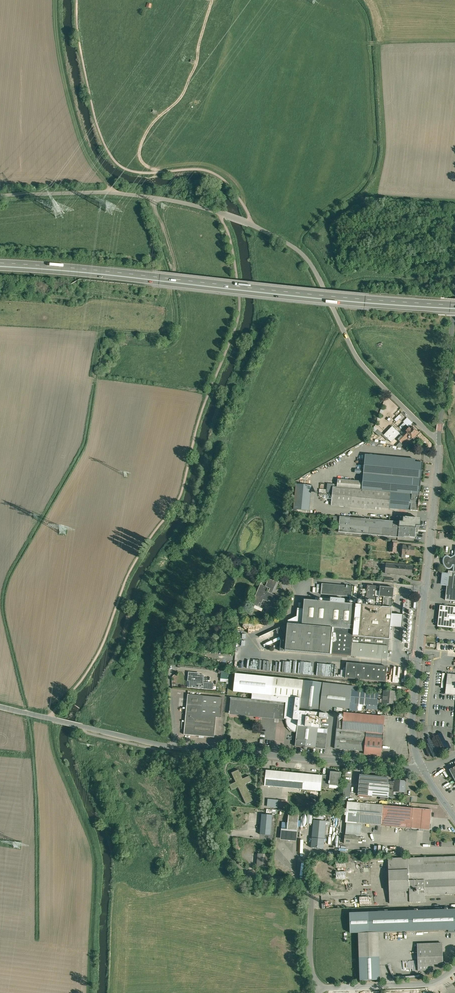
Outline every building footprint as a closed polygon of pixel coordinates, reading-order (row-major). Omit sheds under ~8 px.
[(401,413),(395,419),(397,421),(403,415),(401,413)] [(400,433),(392,426),(384,435),(392,442),(396,438),(401,443),(404,440),(401,437),(401,436),(402,436),(400,434),(400,433)] [(419,432),(413,426),(411,428),(410,427),(406,431),(402,436),(401,437),(404,440),(409,435),(413,438),(414,439),(417,436),(416,435),(419,432)] [(375,427),(373,430),(380,436),(382,433),(375,427)] [(423,463),(365,457),(363,481),(338,479),(337,484),(337,487),(333,487),(333,492),(332,492),(331,503),(410,510),(412,494),(419,495),(423,463)] [(312,486),(296,484),(294,509),(309,510),(312,486)] [(419,495),(412,494),(410,510),(418,511),(419,495)] [(400,518),(400,522),(400,526),(416,527),(416,522),(420,522),(421,515),(404,514),(404,518),(400,518)] [(400,522),(340,516),(338,531),(399,537),(399,536),(400,526),(400,522)] [(416,527),(400,526),(399,536),(410,537),(410,535),(416,536),(416,527)] [(414,547),(407,546),(407,545),(403,545),(402,554),(406,554),(414,555),(414,547)] [(447,560),(444,559),(444,561),(444,562),(444,563),(444,564),(445,566),(446,566),(446,567),(447,567),(448,568),(449,568),(450,568),(451,568),(451,567),(452,566),(452,565),(453,564),(454,565),(454,571),(454,555),(447,560)] [(395,564),(386,563),(385,573),(394,574),(395,564)] [(413,565),(395,564),(394,574),(412,575),(413,565)] [(449,571),(448,574),(445,573),(444,585),(447,585),(445,600),(454,601),(454,571),(449,571)] [(277,582),(269,579),(267,585),(274,588),(277,582)] [(353,586),(322,584),(321,594),(352,597),(353,586)] [(262,585),(256,600),(255,600),(254,604),(258,606),(260,602),(262,603),(264,599),(273,603),(272,606),(277,608),(275,614),(282,597),(276,594),(276,595),(267,591),(268,588),(262,585)] [(376,586),(368,585),(366,599),(375,600),(376,586)] [(394,588),(380,586),(379,596),(384,597),(393,598),(394,588)] [(379,596),(376,595),(375,606),(383,607),(384,597),(379,596)] [(393,598),(384,597),(383,607),(392,608),(393,598)] [(357,604),(305,600),(302,625),(298,624),(297,624),(334,628),(355,630),(357,607),(357,604)] [(357,604),(357,607),(355,630),(354,638),(389,641),(390,625),(391,612),(392,608),(357,604)] [(440,605),(437,626),(454,628),(454,607),(440,605)] [(404,613),(391,612),(390,625),(403,626),(404,613)] [(297,624),(288,624),(260,637),(276,629),(281,640),(280,651),(286,652),(286,650),(331,654),(334,628),(297,624)] [(352,656),(354,638),(355,630),(334,628),(331,654),(352,656)] [(411,630),(404,629),(403,630),(402,638),(410,638),(411,630)] [(354,638),(352,656),(387,659),(388,646),(392,647),(393,641),(389,641),(354,638)] [(260,664),(262,659),(249,659),(249,661),(246,660),(239,659),(239,663),(241,663),(242,661),(244,662),(244,665),(240,665),(239,667),(242,668),(252,668),(252,666),(249,666),(247,665),(247,661),(250,661),(250,662),(257,662),(257,664),(260,664)] [(387,666),(347,663),(345,678),(385,682),(387,666)] [(221,671),(221,682),(229,682),(229,671),(221,671)] [(205,675),(197,674),(197,673),(189,672),(188,681),(193,681),(192,687),(213,689),(214,683),(204,682),(205,675)] [(301,698),(271,695),(273,677),(235,674),(233,691),(252,693),(252,699),(286,703),(284,718),(286,719),(286,720),(286,722),(287,723),(287,724),(288,725),(288,726),(287,727),(290,731),(291,730),(292,730),(293,731),(295,732),(297,732),(300,711),(301,698)] [(448,674),(446,689),(445,694),(454,695),(454,674),(448,674)] [(303,680),(273,677),(271,695),(301,698),(303,680)] [(323,683),(303,680),(301,698),(300,711),(320,713),(321,705),(323,683)] [(352,686),(323,683),(321,705),(350,709),(350,703),(352,689),(352,686)] [(355,691),(352,691),(352,689),(350,703),(355,703),(358,703),(359,691),(356,691),(355,691)] [(396,692),(384,690),(384,695),(383,703),(384,703),(395,705),(396,692)] [(359,691),(358,703),(377,705),(378,695),(379,693),(359,691)] [(224,698),(188,694),(188,697),(184,734),(186,735),(204,736),(213,737),(214,737),(217,717),(222,718),(224,698)] [(286,703),(252,699),(231,697),(229,715),(284,720),(284,718),(286,703)] [(320,713),(300,711),(297,732),(295,746),(325,749),(327,733),(317,732),(320,713)] [(384,718),(344,714),(344,716),(343,716),(343,717),(343,718),(342,718),(342,719),(341,719),(340,719),(339,719),(339,718),(338,718),(337,728),(367,731),(365,751),(364,751),(364,755),(381,757),(384,718)] [(337,728),(335,748),(364,751),(365,751),(367,731),(337,728)] [(243,779),(239,769),(232,773),(236,782),(229,785),(232,790),(238,787),(246,804),(253,800),(246,784),(252,781),(250,776),(243,779)] [(305,774),(266,770),(265,785),(321,791),(321,787),(322,776),(322,775),(305,774)] [(330,775),(322,775),(322,776),(321,787),(329,787),(330,783),(339,784),(339,786),(340,786),(341,772),(331,771),(330,775)] [(389,777),(360,774),(358,794),(368,795),(369,783),(388,784),(389,781),(389,777)] [(406,780),(395,779),(395,781),(394,791),(405,792),(406,780)] [(351,783),(344,782),(343,796),(350,797),(351,783)] [(388,784),(369,783),(368,795),(389,797),(390,785),(388,784)] [(383,805),(349,802),(347,822),(382,825),(383,805)] [(413,808),(383,805),(382,825),(412,828),(413,808)] [(432,809),(413,808),(412,828),(430,830),(432,809)] [(272,815),(262,814),(260,834),(271,835),(272,815)] [(299,815),(289,814),(288,829),(297,830),(299,815)] [(326,821),(314,820),(311,848),(324,849),(326,821)] [(282,828),(280,839),(296,841),(297,830),(288,829),(282,828)] [(354,835),(350,834),(350,836),(345,835),(345,844),(350,844),(350,843),(358,843),(359,836),(354,836),(354,835)] [(269,854),(259,853),(257,866),(268,867),(269,854)] [(388,858),(389,903),(409,903),(409,902),(409,888),(424,887),(424,880),(454,879),(454,856),(388,858)] [(424,880),(424,887),(425,895),(454,894),(454,879),(424,880)] [(424,887),(409,888),(409,902),(425,901),(425,895),(424,887)] [(350,912),(350,933),(359,932),(359,958),(380,957),(379,932),(454,929),(454,909),(448,909),(448,908),(445,908),(445,909),(418,910),(418,909),(415,909),(415,910),(388,911),(388,910),(378,910),(378,912),(350,912)] [(443,948),(418,948),(418,971),(434,970),(433,964),(443,964),(443,948)] [(380,957),(359,958),(360,980),(380,979),(380,957)]
